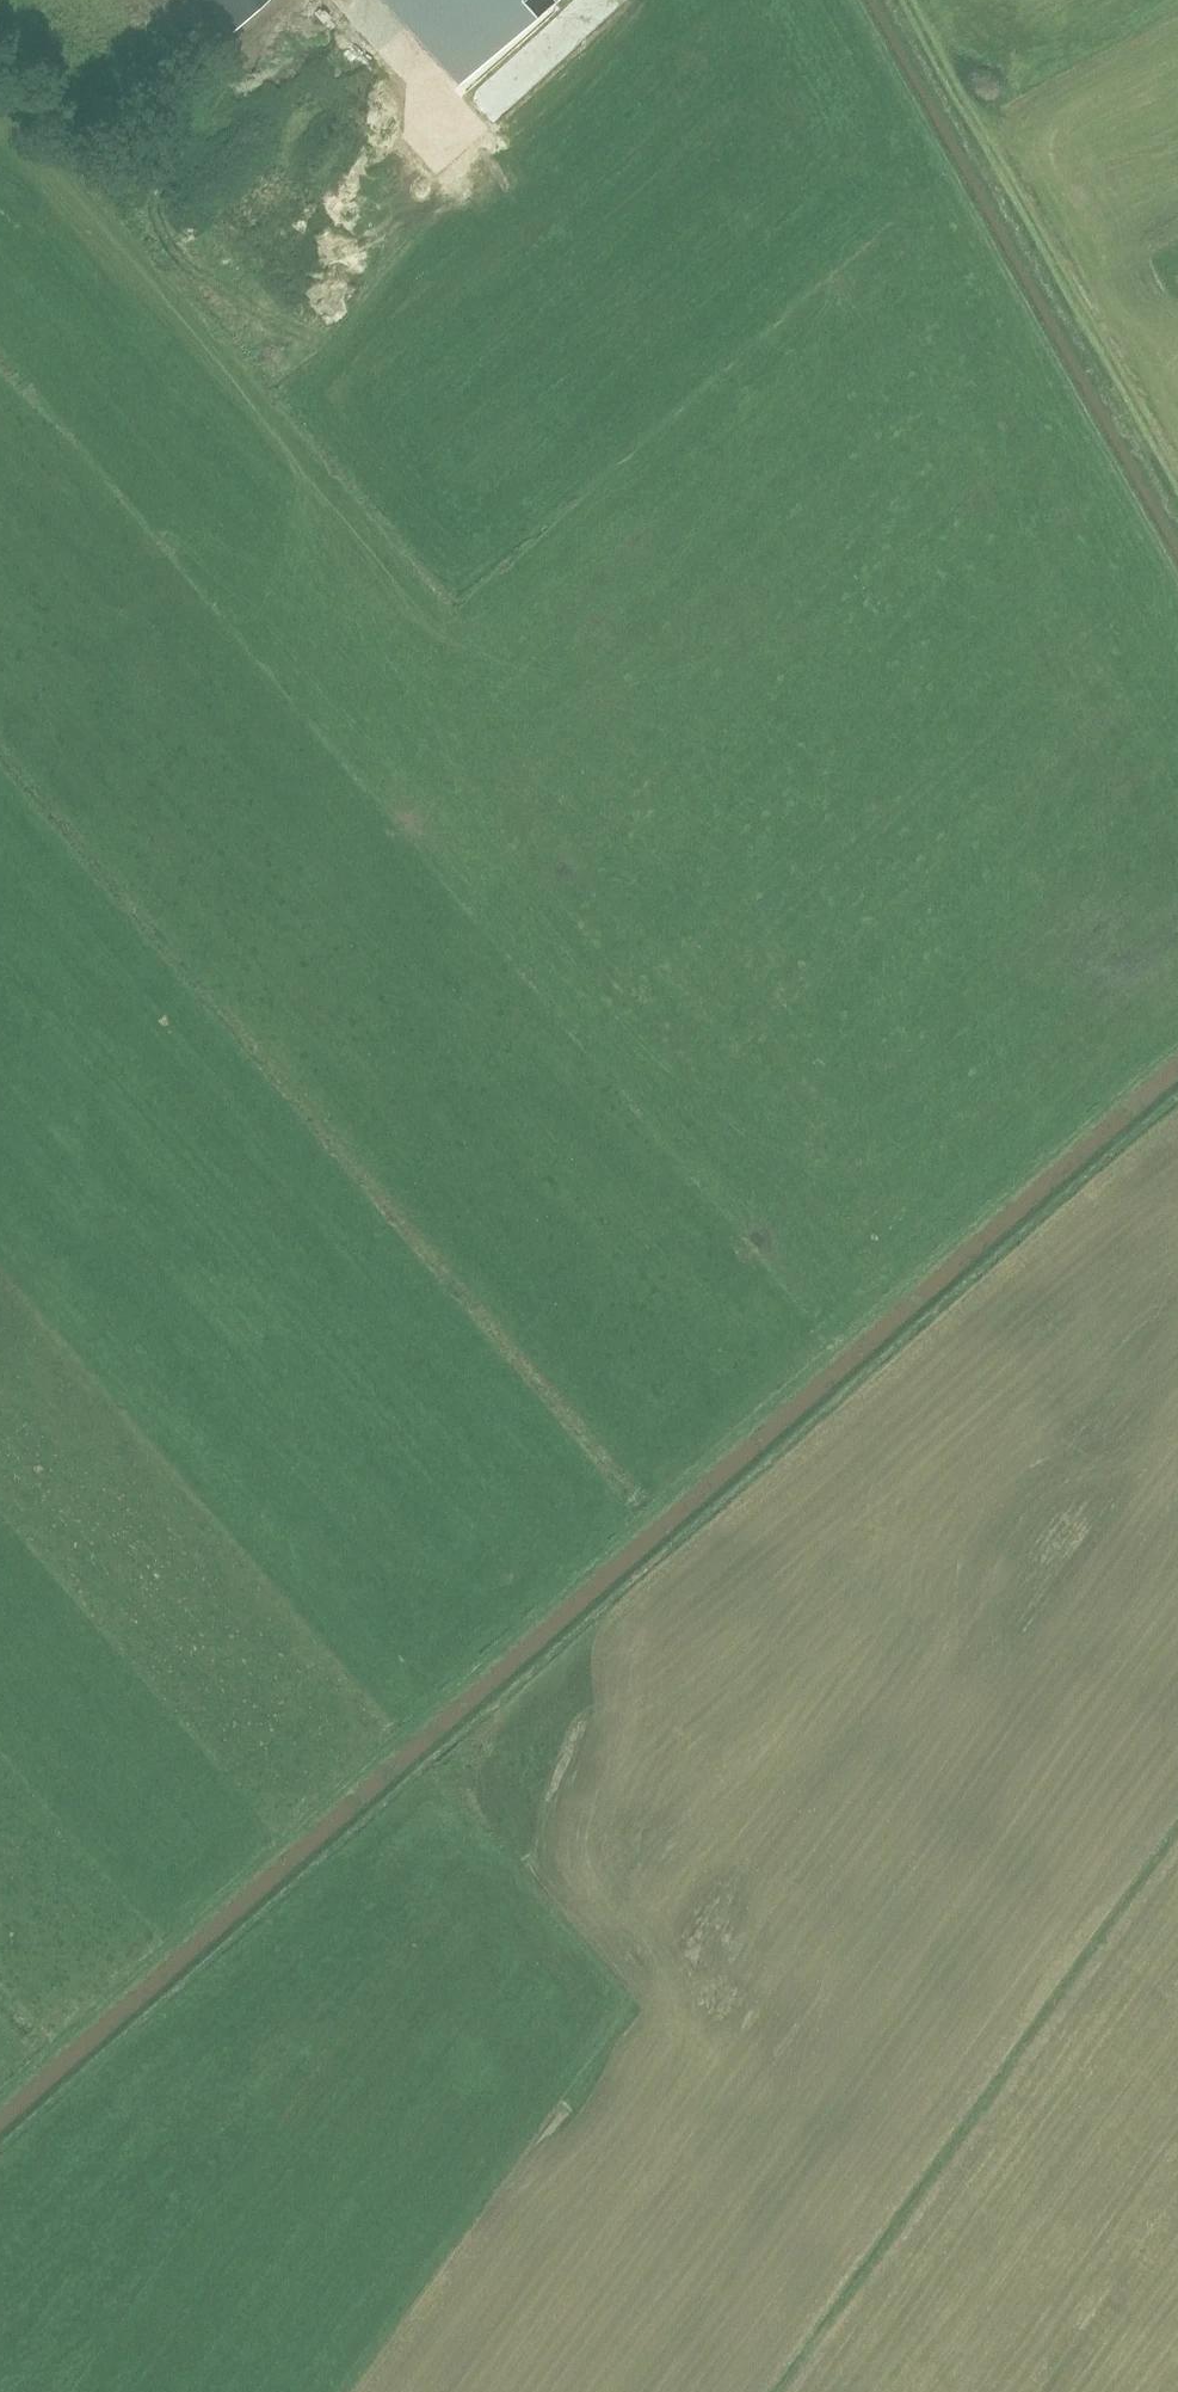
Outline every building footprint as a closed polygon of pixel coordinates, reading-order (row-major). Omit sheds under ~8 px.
[(233,30),(266,0),(206,0),(233,30)] [(463,83),(556,0),(389,0),(463,83)]
